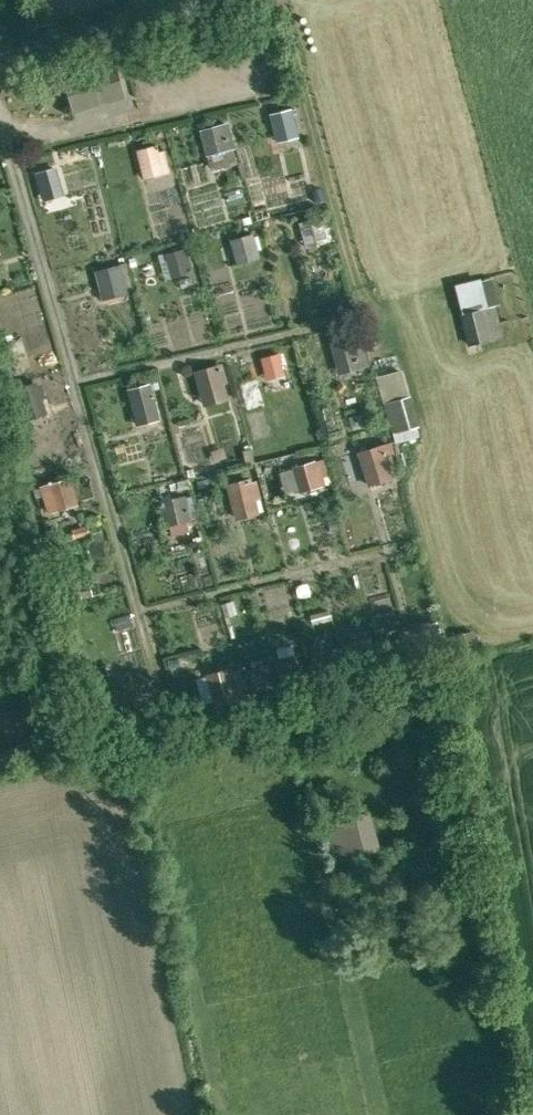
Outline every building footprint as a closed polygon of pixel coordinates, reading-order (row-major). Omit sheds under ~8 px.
[(103,82),(120,76),(115,62),(99,68),(103,82)] [(120,81),(69,95),(73,111),(124,97),(120,81)] [(297,132),(292,113),(298,112),(297,108),(273,114),(278,136),(297,132)] [(234,147),(227,123),(223,124),(229,148),(234,147)] [(229,148),(223,124),(204,130),(210,154),(229,148)] [(157,145),(139,150),(144,170),(162,165),(159,153),(157,145)] [(210,169),(244,161),(241,148),(207,155),(210,169)] [(169,164),(165,151),(159,153),(162,165),(162,166),(169,164)] [(91,163),(85,165),(87,172),(93,170),(91,163)] [(320,217),(302,223),(303,229),(309,227),(314,244),(324,242),(324,243),(327,243),(326,241),(327,241),(320,217)] [(253,234),(234,240),(240,263),(259,257),(253,234)] [(185,249),(167,254),(168,259),(172,258),(176,276),(191,272),(191,271),(193,271),(192,268),(191,269),(187,255),(185,249)] [(118,265),(100,270),(105,291),(124,287),(118,265)] [(481,281),(480,278),(456,284),(462,314),(482,310),(487,309),(481,281)] [(499,306),(493,279),(481,281),(487,309),(499,306)] [(482,310),(462,314),(468,342),(488,338),(482,310)] [(206,314),(168,319),(172,346),(210,341),(206,314)] [(352,336),(333,341),(340,364),(355,359),(356,361),(358,360),(360,367),(368,365),(362,344),(355,346),(352,336)] [(283,353),(262,358),(266,376),(288,370),(283,353)] [(218,367),(198,373),(205,396),(225,390),(220,374),(219,370),(221,370),(220,368),(218,368),(218,367)] [(377,376),(385,404),(410,397),(402,369),(377,376)] [(38,383),(18,388),(27,420),(42,416),(38,404),(44,402),(38,383)] [(150,384),(131,389),(138,417),(157,412),(150,384)] [(410,397),(385,404),(393,433),(418,426),(410,397)] [(381,445),(361,451),(369,475),(389,469),(384,454),(392,451),(390,443),(381,446),(381,445)] [(320,460),(315,462),(321,485),(326,484),(320,460)] [(315,462),(295,467),(302,490),(321,485),(315,462)] [(69,479),(53,484),(52,481),(49,482),(50,484),(50,485),(52,492),(57,509),(76,503),(69,479)] [(250,480),(230,485),(237,509),(256,504),(255,500),(251,485),(250,480)] [(52,492),(50,485),(50,484),(43,487),(45,494),(52,492)] [(260,498),(257,484),(251,485),(255,500),(260,498)] [(183,496),(164,501),(169,524),(189,520),(183,496)] [(86,526),(71,530),(74,539),(89,534),(86,526)] [(114,632),(133,627),(129,611),(109,616),(114,632)] [(438,618),(413,625),(420,651),(445,644),(438,618)] [(322,640),(306,643),(309,662),(325,659),(322,640)] [(364,640),(345,645),(352,668),(371,662),(367,651),(364,640)] [(378,660),(375,649),(367,651),(371,662),(378,660)] [(298,655),(279,660),(285,683),(295,681),(304,678),(304,677),(306,677),(305,675),(303,675),(298,655)] [(268,664),(254,664),(254,682),(267,682),(268,664)] [(229,670),(210,675),(217,699),(236,694),(233,684),(229,670)] [(304,678),(295,681),(297,688),(313,684),(311,677),(304,678)] [(243,682),(233,684),(236,694),(246,692),(243,682)] [(130,702),(105,709),(111,729),(136,722),(130,702)] [(12,745),(0,749),(0,767),(17,762),(12,745)] [(370,811),(329,822),(341,869),(382,859),(370,811)]
